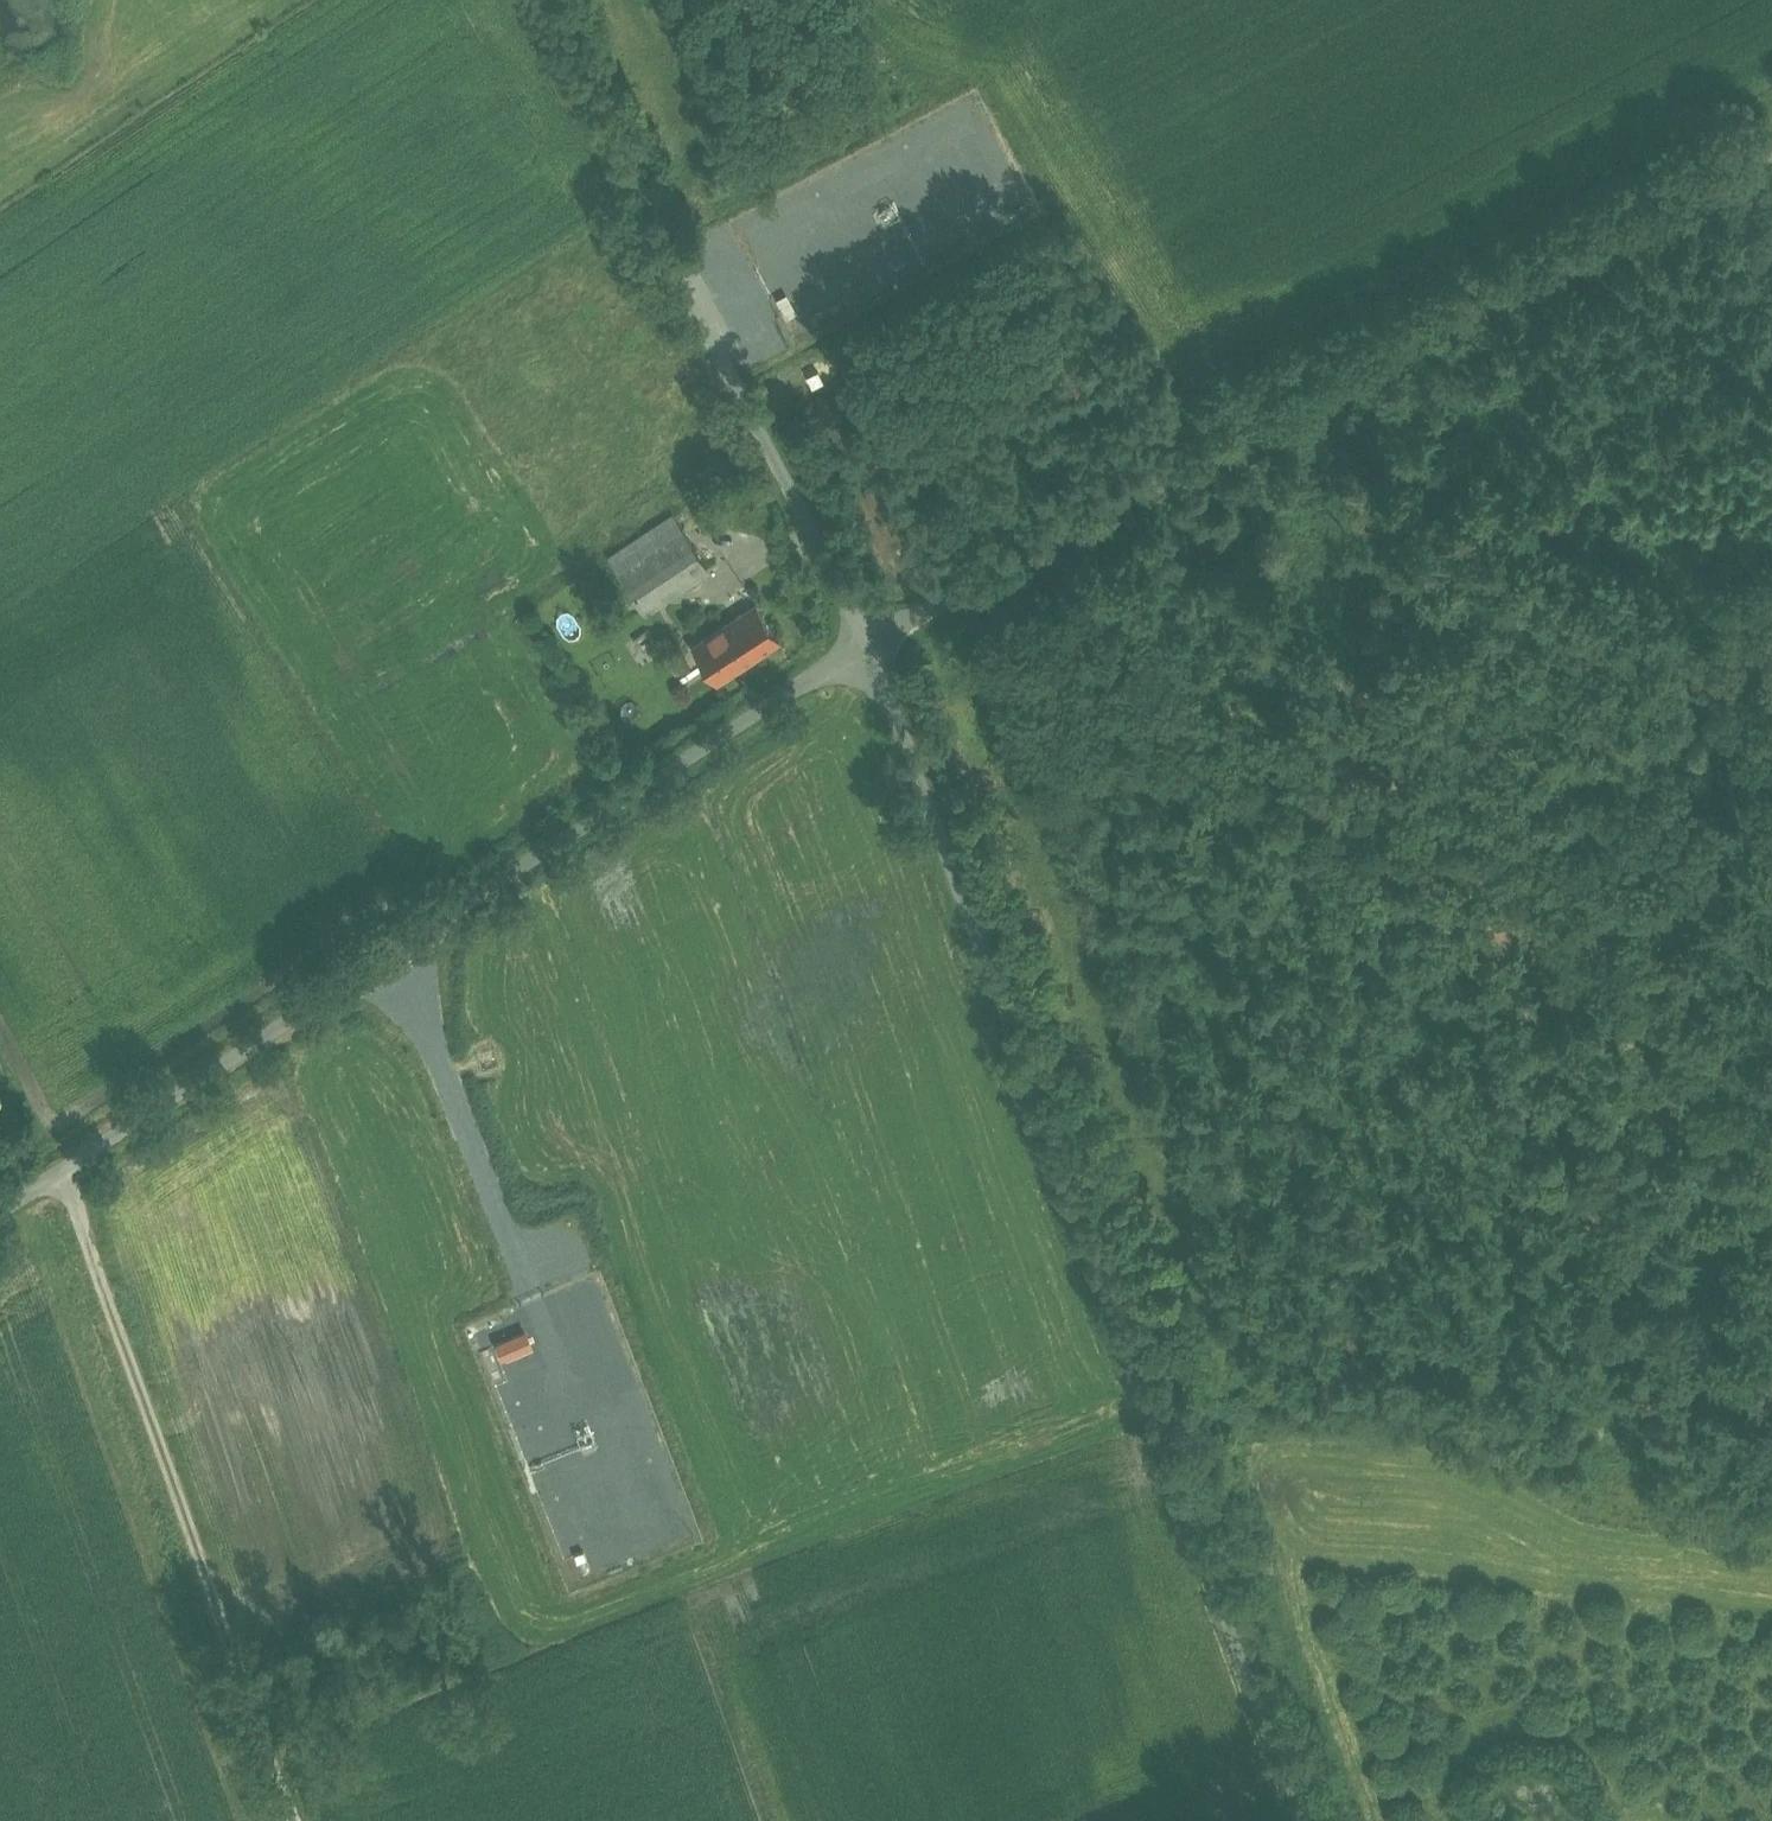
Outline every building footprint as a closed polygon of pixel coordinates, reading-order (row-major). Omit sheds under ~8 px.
[(672,517),(607,559),(646,618),(711,575),(672,517)] [(752,606),(691,647),(717,686),(778,645),(752,606)]
